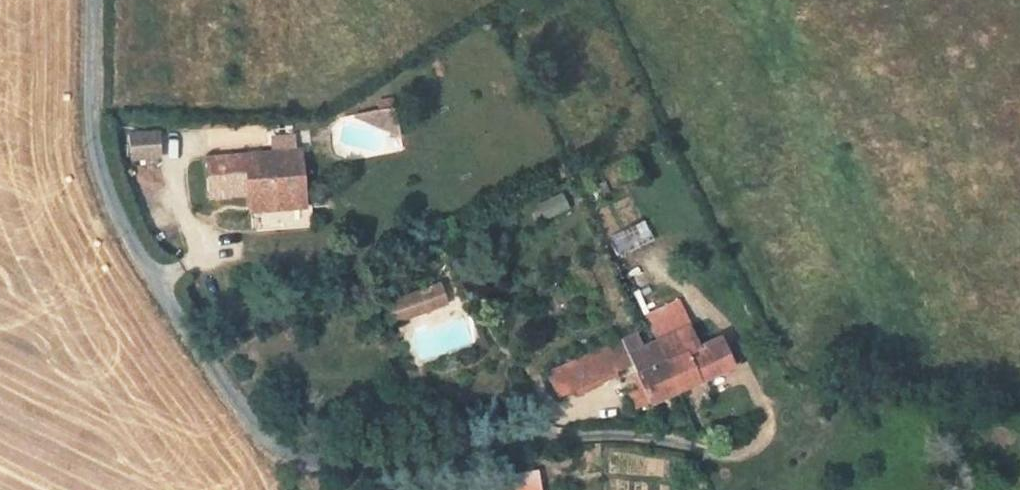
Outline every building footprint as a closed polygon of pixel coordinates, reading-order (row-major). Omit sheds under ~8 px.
[(379,104),(380,111),(396,108),(394,101),(379,104)] [(380,111),(355,116),(401,137),(396,108),(380,111)] [(273,129),(275,154),(294,152),(293,126),(286,126),(286,128),(280,129),(280,123),(273,124),(273,129)] [(158,132),(131,135),(133,158),(159,156),(158,132)] [(275,154),(209,159),(212,197),(235,195),(234,177),(248,176),(250,194),(251,205),(250,205),(252,232),(306,227),(304,201),(305,201),(301,151),(294,152),(275,154)] [(248,176),(234,177),(235,195),(250,194),(248,176)] [(305,201),(304,201),(306,227),(314,227),(312,200),(305,201)] [(645,222),(613,238),(621,253),(652,237),(645,222)] [(446,304),(439,285),(423,291),(430,310),(446,304)] [(423,291),(389,303),(396,322),(430,310),(423,291)] [(645,317),(659,341),(679,392),(702,381),(701,378),(730,365),(732,369),(735,368),(721,337),(700,347),(680,301),(645,317)] [(638,333),(622,341),(633,364),(644,388),(650,402),(652,404),(679,392),(659,341),(645,348),(638,333)] [(622,341),(606,348),(614,366),(620,363),(623,368),(633,364),(622,341)] [(606,348),(549,373),(560,396),(623,368),(620,363),(614,366),(606,348)] [(644,388),(632,394),(638,407),(650,402),(644,388)] [(501,476),(503,489),(541,489),(538,471),(501,476)]
